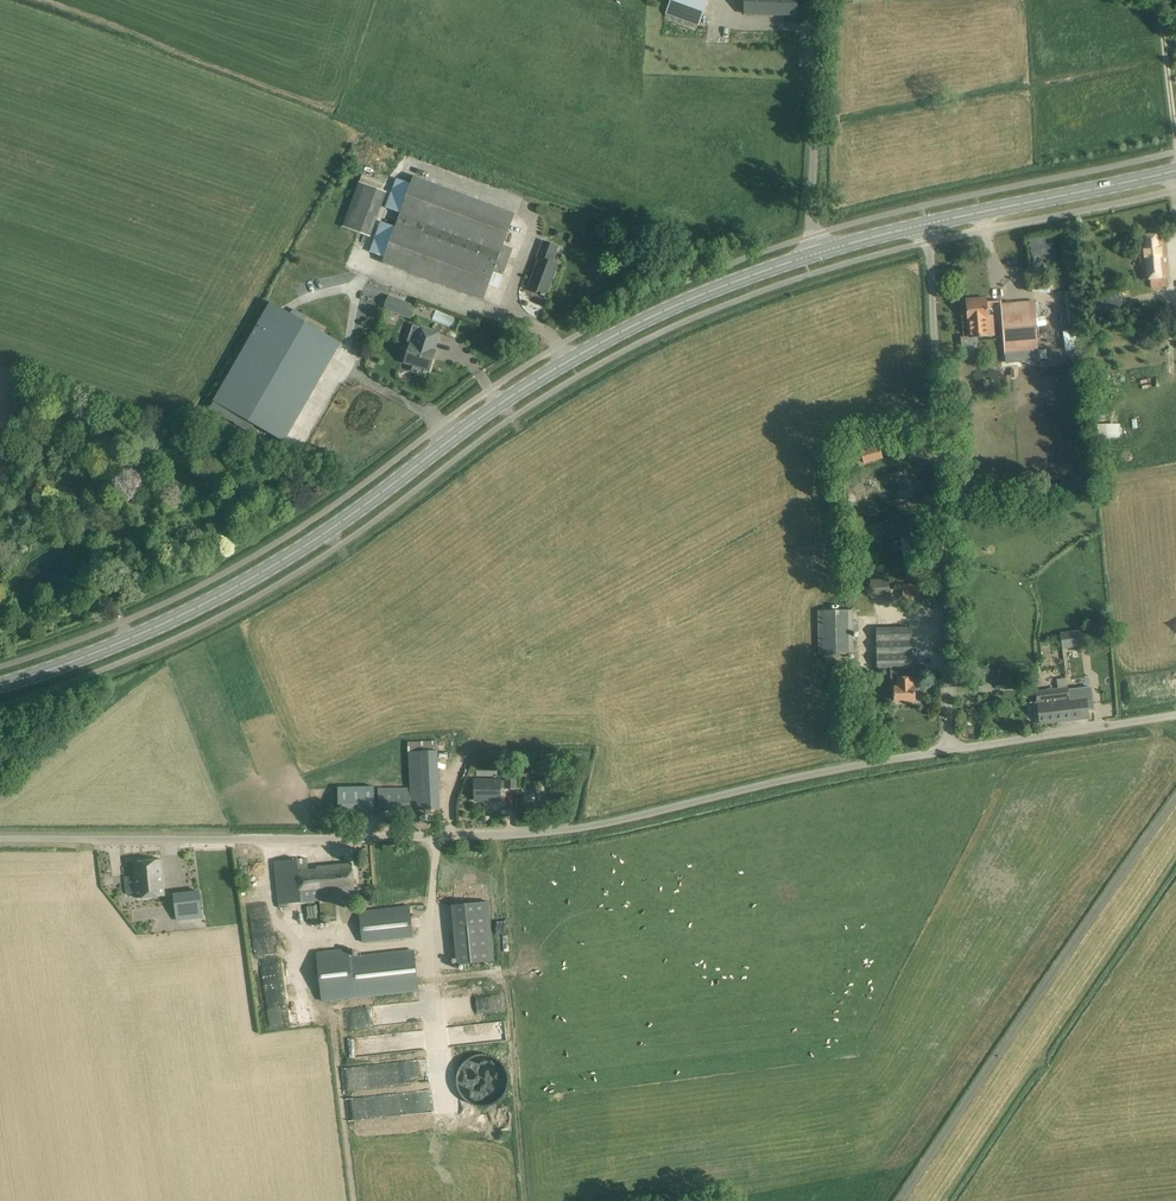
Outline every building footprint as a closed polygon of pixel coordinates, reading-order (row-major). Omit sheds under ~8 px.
[(665,14),(698,27),(708,0),(671,0),(665,14)] [(745,14),(797,15),(797,0),(746,0),(745,14)] [(414,175),(382,262),(484,300),(495,269),(504,272),(513,248),(504,245),(515,213),(414,175)] [(369,237),(386,191),(357,180),(340,226),(369,237)] [(556,230),(554,236),(560,239),(563,232),(556,230)] [(1150,279),(1151,288),(1166,286),(1161,233),(1139,236),(1140,249),(1138,249),(1142,280),(1150,279)] [(544,241),(538,257),(539,258),(528,288),(546,295),(557,264),(552,262),(558,246),(544,241)] [(1104,317),(1124,308),(1117,291),(1097,299),(1104,317)] [(389,295),(383,309),(411,319),(416,304),(389,295)] [(987,316),(986,301),(966,303),(968,320),(969,320),(970,337),(981,336),(988,335),(986,316),(987,316)] [(1005,353),(1039,350),(1034,301),(1001,303),(1005,353)] [(283,441),(340,342),(271,302),(213,401),(283,441)] [(433,316),(446,322),(449,316),(436,309),(433,316)] [(434,351),(433,350),(432,350),(438,333),(420,327),(415,344),(410,342),(403,362),(411,365),(409,370),(423,375),(425,369),(428,371),(432,359),(434,353),(435,351),(434,351)] [(1099,437),(1120,436),(1120,422),(1098,423),(1099,437)] [(860,449),(864,464),(883,458),(879,444),(860,449)] [(868,483),(874,505),(918,493),(911,471),(868,483)] [(887,524),(887,520),(864,526),(866,536),(897,528),(895,522),(887,524)] [(904,564),(913,562),(909,534),(900,535),(904,564)] [(889,578),(871,580),(872,598),(890,597),(889,578)] [(852,621),(852,610),(818,611),(819,655),(853,654),(853,632),(857,632),(857,621),(852,621)] [(913,667),(911,627),(876,627),(877,668),(913,667)] [(1061,638),(1062,648),(1089,645),(1088,630),(1060,633),(1061,638)] [(914,678),(897,678),(897,686),(895,686),(895,701),(914,701),(914,685),(914,678)] [(1069,700),(1067,688),(1036,691),(1040,724),(1066,721),(1064,700),(1069,700)] [(1066,721),(1088,718),(1086,697),(1069,700),(1064,700),(1066,721)] [(476,780),(476,801),(500,801),(500,788),(505,788),(505,789),(517,790),(517,772),(505,772),(505,781),(500,781),(500,780),(476,780)] [(337,787),(338,812),(375,811),(374,786),(337,787)] [(378,788),(379,811),(410,810),(410,787),(378,788)] [(279,905),(302,903),(319,901),(319,896),(355,892),(352,862),(316,866),(317,868),(309,868),(307,858),(274,861),(279,905)] [(125,876),(127,895),(137,894),(137,898),(165,895),(161,859),(133,861),(135,875),(125,876)] [(178,898),(179,916),(204,914),(203,896),(178,898)] [(363,942),(413,937),(410,906),(399,907),(398,899),(387,900),(388,908),(359,911),(363,942)] [(494,961),(489,901),(452,905),(457,964),(494,961)] [(269,937),(268,909),(249,910),(250,938),(269,937)] [(321,1002),(354,998),(419,991),(414,950),(350,957),(349,949),(316,953),(321,1002)] [(498,997),(450,999),(451,1016),(499,1015),(498,997)] [(504,1023),(446,1025),(447,1045),(505,1042),(504,1023)] [(421,1045),(420,1031),(391,1032),(392,1046),(421,1045)] [(363,1038),(350,1038),(350,1055),(364,1055),(363,1038)]
